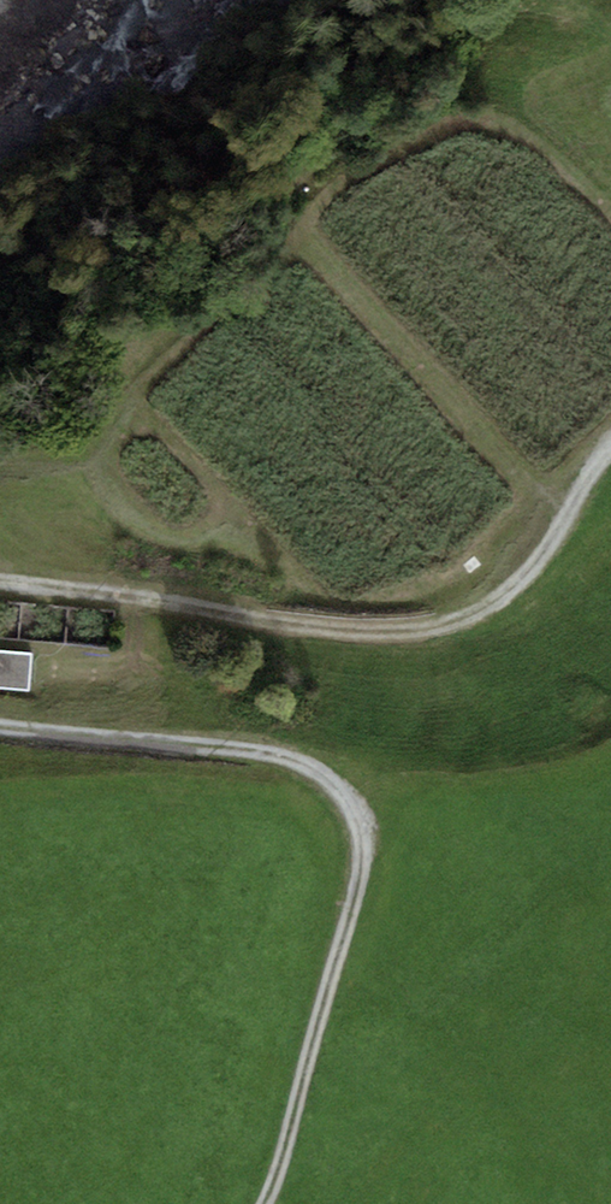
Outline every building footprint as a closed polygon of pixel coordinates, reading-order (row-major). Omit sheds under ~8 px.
[(0,648),(0,690),(35,692),(38,650),(0,648)]
